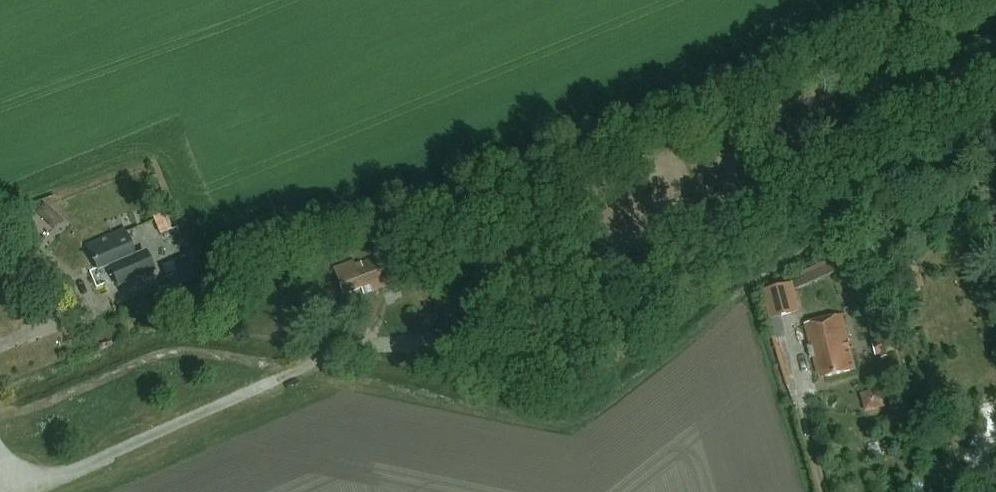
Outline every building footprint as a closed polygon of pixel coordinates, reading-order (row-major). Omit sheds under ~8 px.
[(45,201),(35,210),(54,228),(63,219),(45,201)] [(33,211),(27,218),(45,234),(51,227),(33,211)] [(134,257),(123,231),(86,247),(97,272),(109,267),(117,288),(153,272),(144,253),(134,257)] [(184,259),(162,269),(171,291),(193,281),(184,259)] [(365,296),(390,287),(387,280),(405,273),(400,261),(382,267),(379,259),(355,268),(353,263),(334,270),(343,296),(362,289),(365,296)] [(800,310),(791,282),(783,284),(783,286),(762,292),(771,319),(800,310)] [(772,319),(777,338),(787,336),(782,316),(772,319)] [(822,375),(824,380),(855,372),(841,317),(804,326),(810,347),(806,348),(809,360),(812,359),(817,376),(822,375)] [(877,362),(889,358),(885,340),(872,344),(877,362)]
